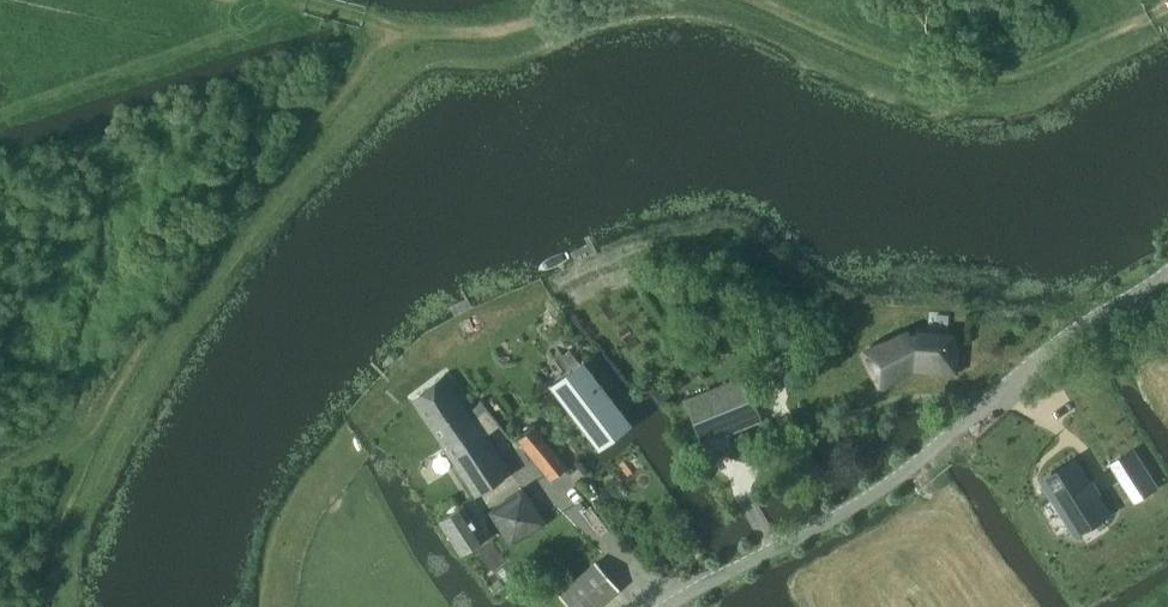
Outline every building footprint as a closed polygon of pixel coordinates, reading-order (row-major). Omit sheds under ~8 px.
[(864,351),(864,352),(878,382),(910,366),(911,366),(911,369),(954,372),(956,349),(949,349),(950,335),(908,332),(908,331),(864,351)] [(568,375),(557,384),(573,404),(567,409),(567,410),(577,423),(584,418),(598,436),(621,418),(580,365),(568,375)] [(444,375),(411,395),(453,459),(453,462),(475,496),(510,474),(487,437),(499,427),(479,402),(466,412),(456,397),(458,395),(444,375)] [(721,385),(683,400),(701,444),(739,429),(730,408),(752,399),(743,376),(721,385)] [(532,427),(517,439),(550,478),(564,466),(532,427)] [(1131,451),(1111,464),(1125,487),(1145,474),(1131,451)] [(632,455),(620,464),(627,472),(638,464),(632,455)] [(1073,460),(1039,480),(1071,533),(1105,512),(1094,494),(1097,493),(1089,480),(1087,482),(1073,460)] [(511,545),(543,524),(522,492),(490,513),(511,545)] [(461,554),(485,539),(463,505),(440,519),(461,554)] [(558,588),(574,606),(590,606),(617,583),(594,557),(558,588)]
